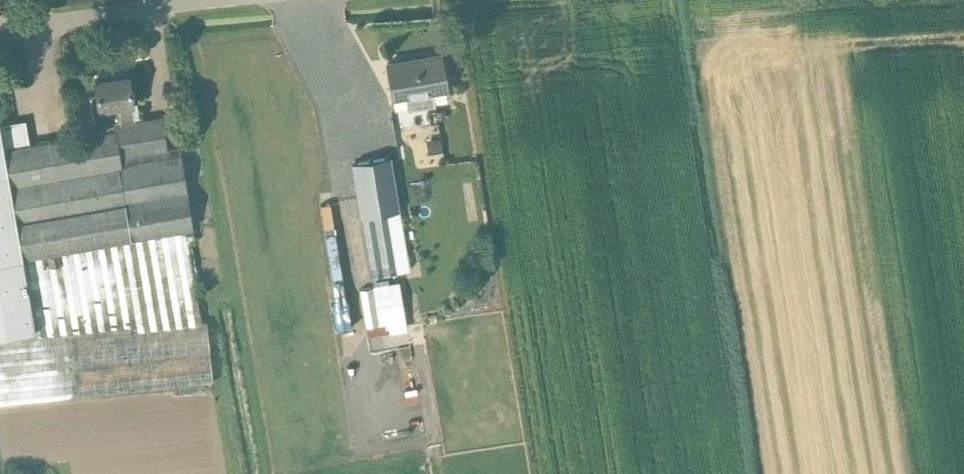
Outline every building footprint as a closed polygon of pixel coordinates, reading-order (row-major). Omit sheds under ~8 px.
[(393,97),(405,95),(407,110),(435,106),(433,91),(446,89),(441,55),(387,64),(393,97)] [(71,397),(213,382),(208,322),(201,323),(188,242),(194,241),(192,229),(193,229),(181,154),(179,146),(166,148),(162,117),(134,121),(132,105),(133,105),(128,75),(94,80),(96,94),(91,95),(96,132),(30,144),(26,120),(0,124),(0,404),(71,397)] [(444,110),(436,111),(437,119),(445,118),(444,110)] [(386,273),(396,271),(386,212),(399,210),(390,156),(352,162),(370,275),(372,275),(386,273)] [(386,273),(372,275),(374,285),(388,283),(386,273)]
